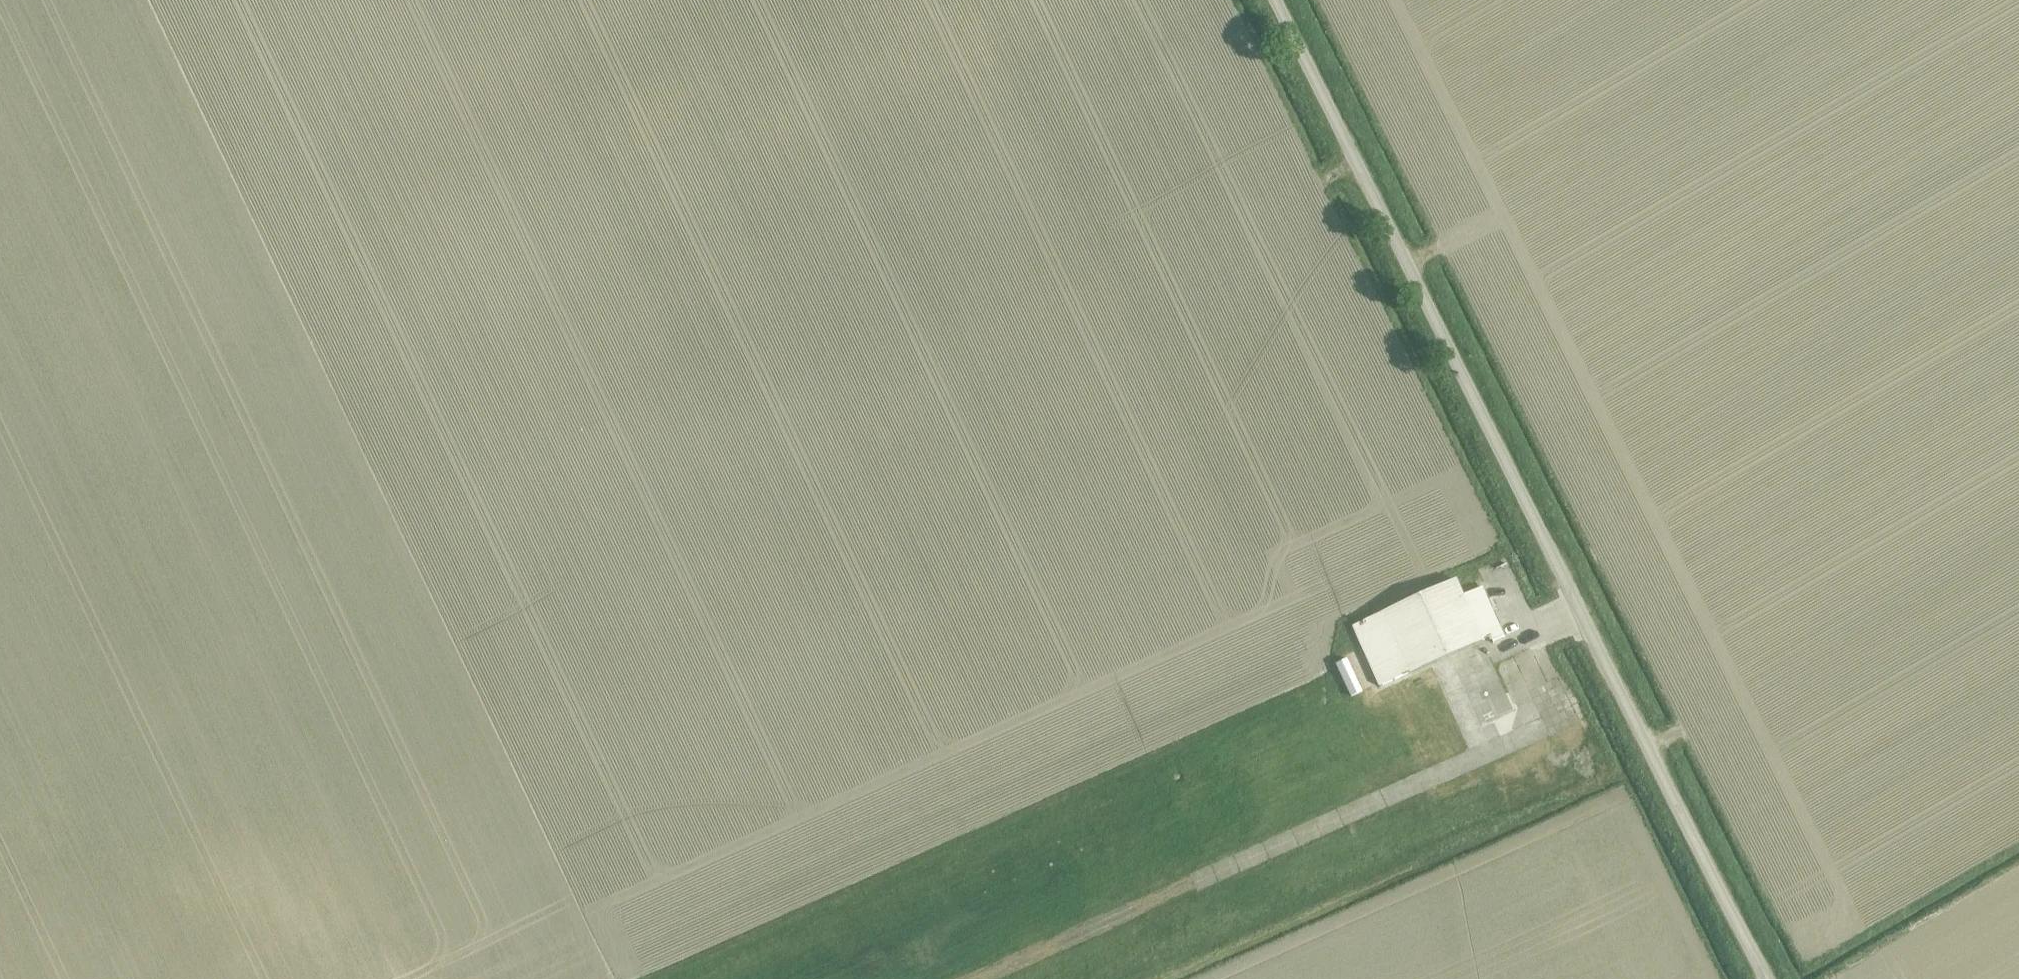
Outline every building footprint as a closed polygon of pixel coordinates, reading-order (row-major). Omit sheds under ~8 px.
[(1481,589),(1462,598),(1455,581),(1351,626),(1377,686),(1488,638),(1491,644),(1503,639),(1481,589)]
